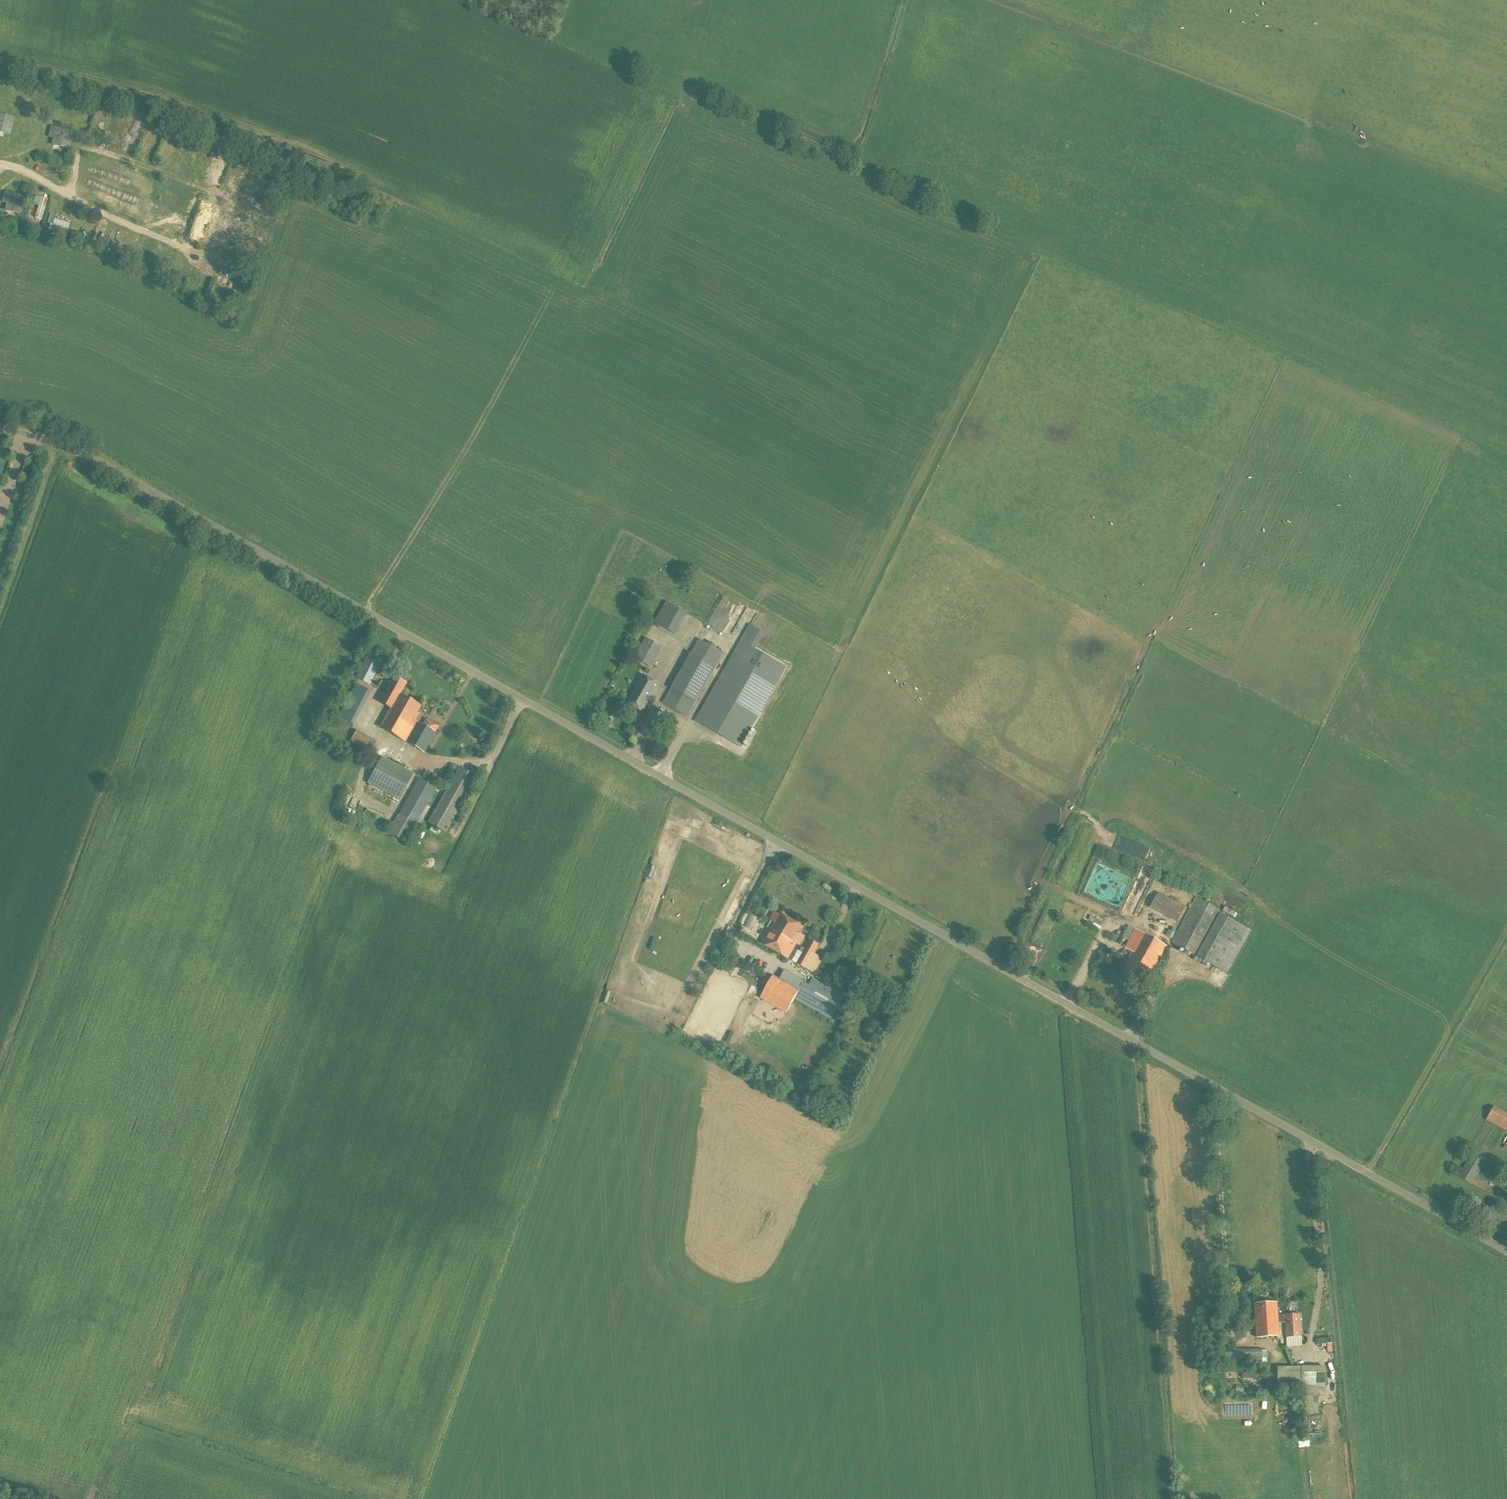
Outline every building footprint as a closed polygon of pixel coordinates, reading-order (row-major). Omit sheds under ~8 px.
[(36,106),(38,100),(23,96),(21,103),(36,106)] [(82,122),(88,105),(82,103),(76,120),(82,122)] [(14,135),(18,118),(0,114),(0,132),(14,135)] [(99,114),(96,133),(103,134),(104,126),(110,127),(112,117),(99,114)] [(146,143),(154,147),(164,126),(156,123),(146,143)] [(128,145),(132,127),(126,125),(122,144),(128,145)] [(73,149),(76,131),(57,128),(54,146),(73,149)] [(209,140),(207,146),(215,149),(217,143),(209,140)] [(189,166),(194,152),(188,149),(182,163),(189,166)] [(221,150),(211,174),(219,177),(229,153),(221,150)] [(242,169),(243,165),(236,163),(231,180),(243,184),(246,171),(242,169)] [(142,176),(141,182),(152,185),(154,179),(142,176)] [(22,212),(21,192),(9,193),(10,208),(15,207),(16,212),(22,212)] [(42,221),(48,199),(39,197),(34,219),(42,221)] [(263,214),(246,207),(242,214),(260,222),(263,214)] [(49,221),(47,231),(65,236),(68,225),(49,221)] [(256,237),(233,227),(230,234),(253,244),(256,237)] [(140,246),(148,249),(151,239),(144,236),(140,246)] [(246,258),(226,249),(223,255),(244,264),(246,258)] [(189,260),(183,272),(189,275),(194,262),(189,260)] [(675,634),(687,613),(666,601),(654,623),(675,634)] [(741,642),(727,667),(696,721),(741,747),(772,693),(786,667),(755,649),(765,632),(751,625),(741,642)] [(654,666),(664,648),(646,638),(635,656),(654,666)] [(688,717),(724,654),(699,639),(663,703),(688,717)] [(370,685),(383,659),(369,652),(356,677),(370,685)] [(654,697),(661,685),(642,674),(635,687),(636,688),(627,704),(643,712),(652,696),(654,697)] [(423,725),(416,721),(420,714),(417,712),(420,706),(400,695),(406,683),(394,676),(380,702),(391,708),(380,728),(405,741),(404,742),(425,753),(436,733),(435,732),(438,726),(426,719),(423,725)] [(371,753),(377,741),(356,730),(350,741),(371,753)] [(481,746),(485,751),(489,747),(486,742),(481,746)] [(400,800),(414,773),(381,756),(367,783),(400,800)] [(446,832),(477,777),(459,767),(428,822),(446,832)] [(437,788),(419,778),(388,833),(406,843),(437,788)] [(375,826),(372,834),(381,838),(384,831),(375,826)] [(1148,890),(1143,901),(1151,905),(1150,908),(1177,922),(1186,907),(1159,892),(1157,895),(1148,890)] [(1194,955),(1219,909),(1196,897),(1171,942),(1194,955)] [(743,923),(760,932),(768,916),(752,907),(743,923)] [(810,939),(805,948),(799,945),(803,938),(799,935),(798,934),(802,928),(778,915),(778,916),(773,913),(768,922),(771,923),(762,939),(763,939),(760,944),(787,960),(789,955),(798,960),(797,963),(815,974),(823,958),(815,954),(819,945),(810,939)] [(1227,973),(1251,931),(1220,914),(1197,956),(1227,973)] [(1167,946),(1130,926),(1125,935),(1130,938),(1124,948),(1132,952),(1129,957),(1131,959),(1122,975),(1143,985),(1150,971),(1153,972),(1167,946)] [(804,981),(785,971),(779,981),(773,977),(761,998),(787,1013),(795,998),(832,1019),(846,993),(822,979),(820,982),(813,978),(809,985),(803,982),(804,981)] [(751,992),(757,995),(760,987),(755,985),(751,992)] [(884,1017),(889,1007),(882,1004),(877,1014),(884,1017)] [(1485,1120),(1506,1131),(1506,1129),(1506,1116),(1492,1108),(1485,1120)] [(1471,1185),(1485,1162),(1470,1154),(1457,1176),(1471,1185)] [(1278,1315),(1277,1302),(1255,1304),(1257,1337),(1279,1336),(1279,1323),(1285,1323),(1286,1338),(1302,1337),(1300,1313),(1278,1315)] [(1221,1329),(1221,1326),(1215,1326),(1216,1330),(1205,1330),(1205,1342),(1222,1341),(1221,1329)] [(1294,1367),(1278,1366),(1278,1387),(1294,1387),(1294,1367)] [(1318,1387),(1318,1376),(1318,1368),(1303,1368),(1303,1367),(1294,1367),(1294,1387),(1302,1387),(1301,1396),(1318,1396),(1318,1387)]
